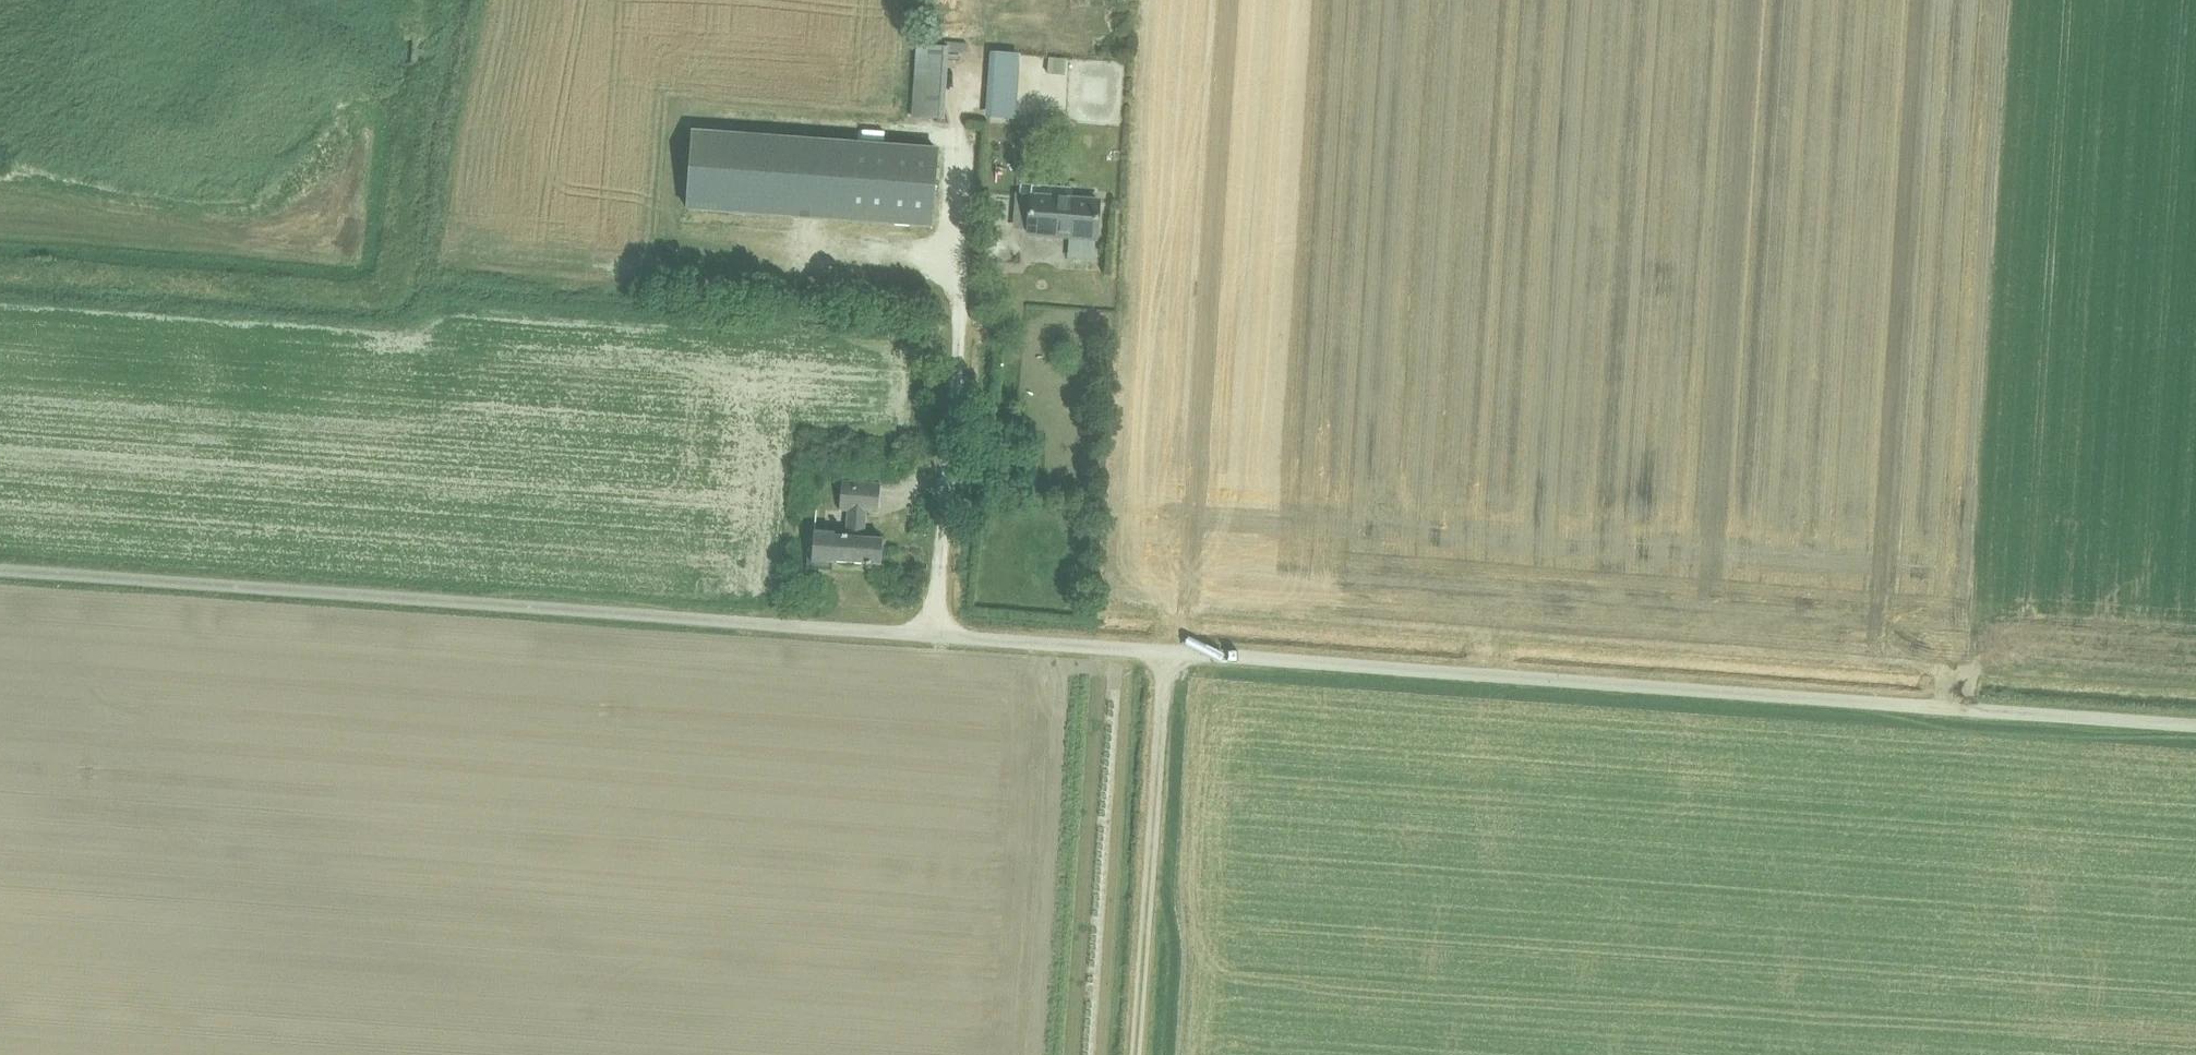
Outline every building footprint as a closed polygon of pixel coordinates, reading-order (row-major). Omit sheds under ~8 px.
[(944,51),(966,53),(966,44),(945,42),(944,51)] [(939,50),(907,48),(903,122),(935,124),(939,50)] [(1015,120),(1020,54),(990,52),(985,118),(1015,120)] [(930,228),(936,150),(693,132),(687,211),(930,228)] [(1030,197),(1028,230),(1068,234),(1068,238),(1096,240),(1099,202),(1030,197)] [(904,450),(903,463),(916,463),(916,451),(904,450)] [(881,566),(882,541),(863,540),(865,512),(878,514),(880,485),(841,482),(839,511),(848,511),(846,537),(842,537),(842,538),(834,538),(835,535),(813,533),(811,561),(881,566)]
